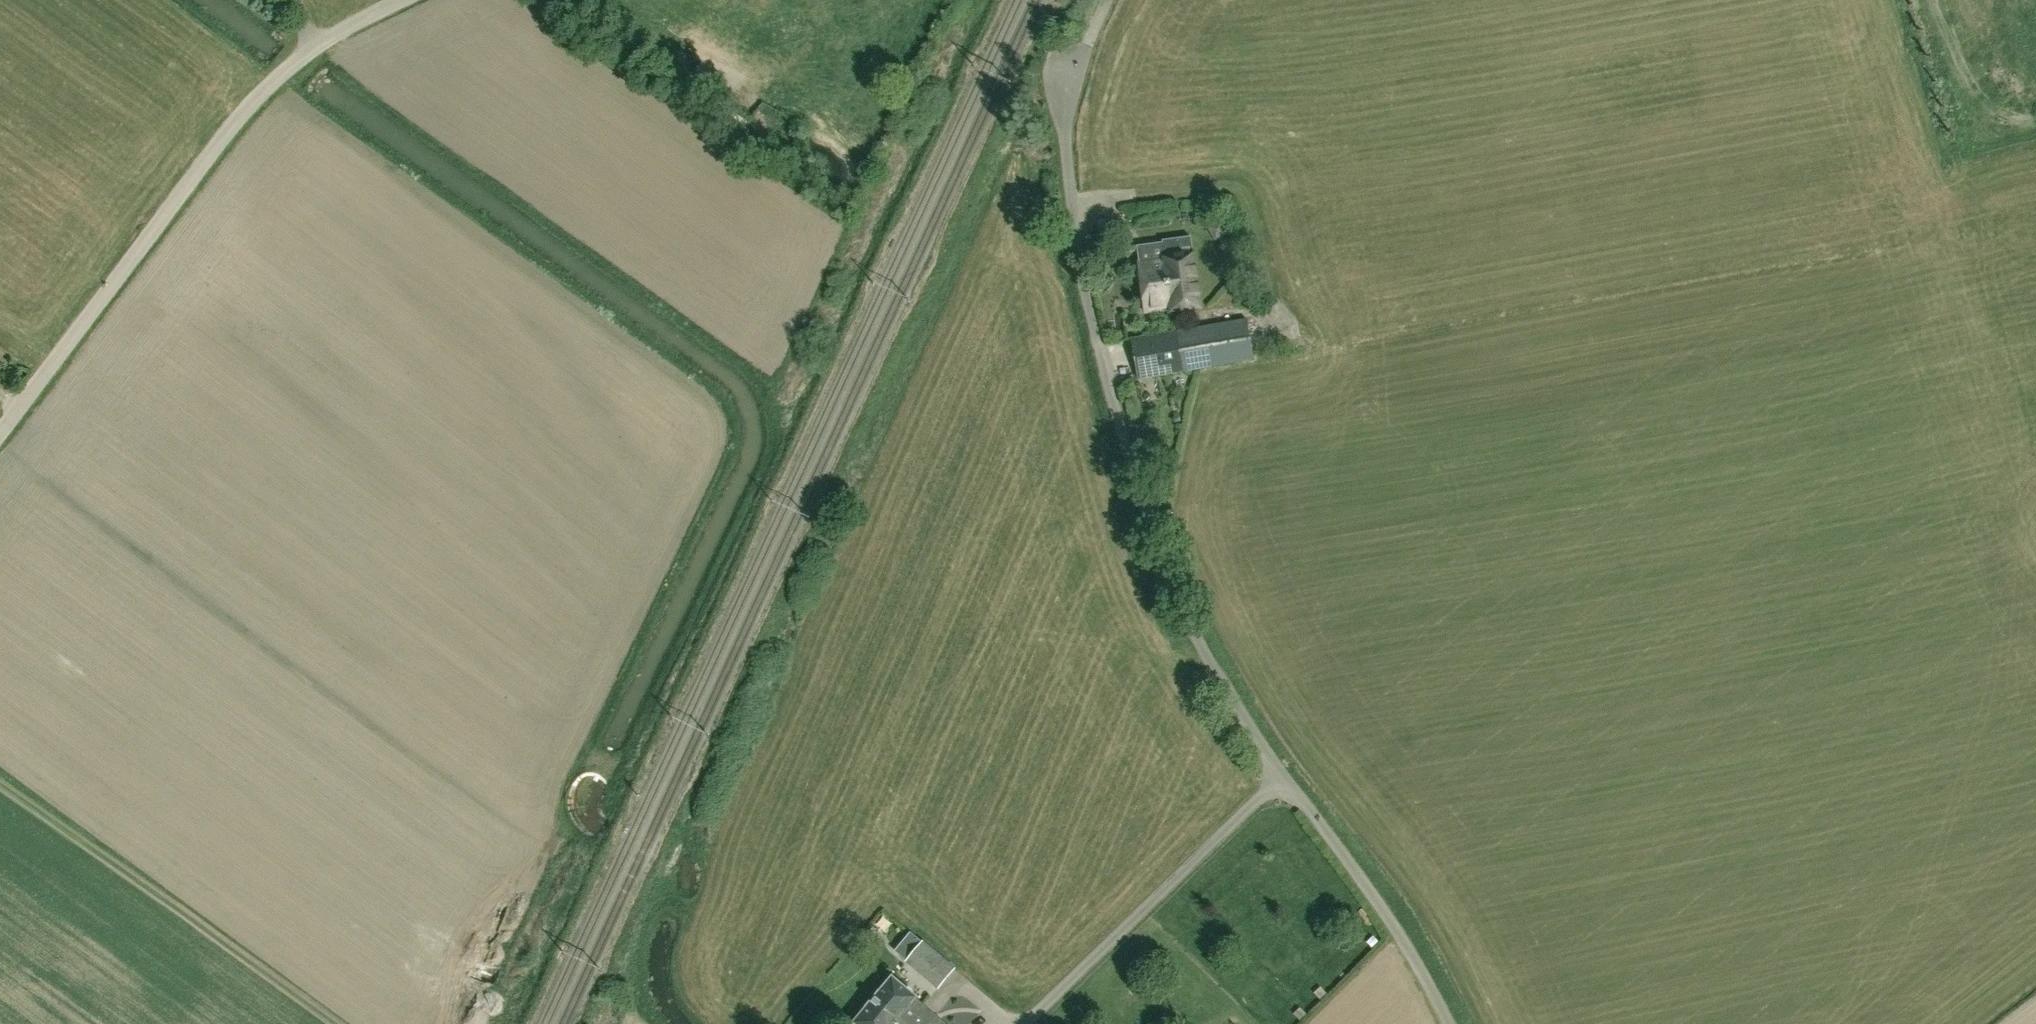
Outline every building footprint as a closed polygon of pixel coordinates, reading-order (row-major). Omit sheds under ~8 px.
[(1162,243),(1171,311),(1200,308),(1193,253),(1181,255),(1179,238),(1169,240),(1169,242),(1162,243)] [(1170,311),(1171,311),(1162,243),(1137,246),(1139,258),(1143,300),(1144,312),(1170,308),(1170,311)] [(1246,320),(1175,332),(1181,372),(1253,359),(1246,320)] [(1175,332),(1131,340),(1138,379),(1181,372),(1175,332)] [(907,960),(924,973),(938,955),(939,954),(923,941),(922,942),(907,960)] [(941,1021),(913,998),(914,996),(892,978),(855,1021),(858,1023),(938,1023),(941,1021)]
